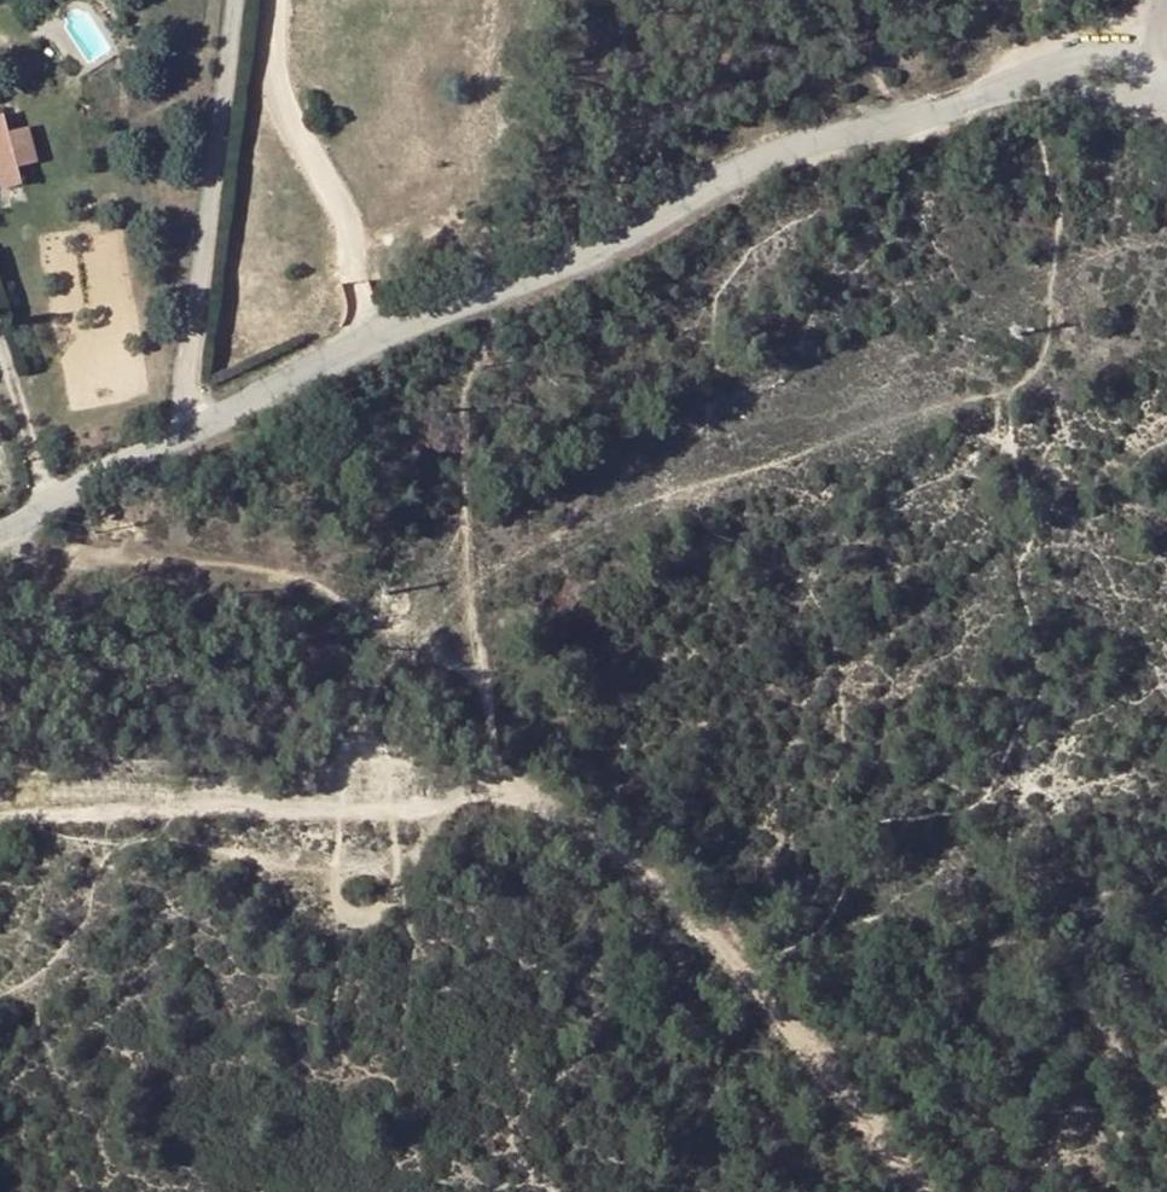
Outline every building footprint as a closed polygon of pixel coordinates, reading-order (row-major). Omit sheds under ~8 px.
[(17,168),(8,133),(4,116),(0,117),(0,170),(5,189),(22,185),(17,168)] [(8,133),(17,168),(38,163),(30,128),(8,133)]
